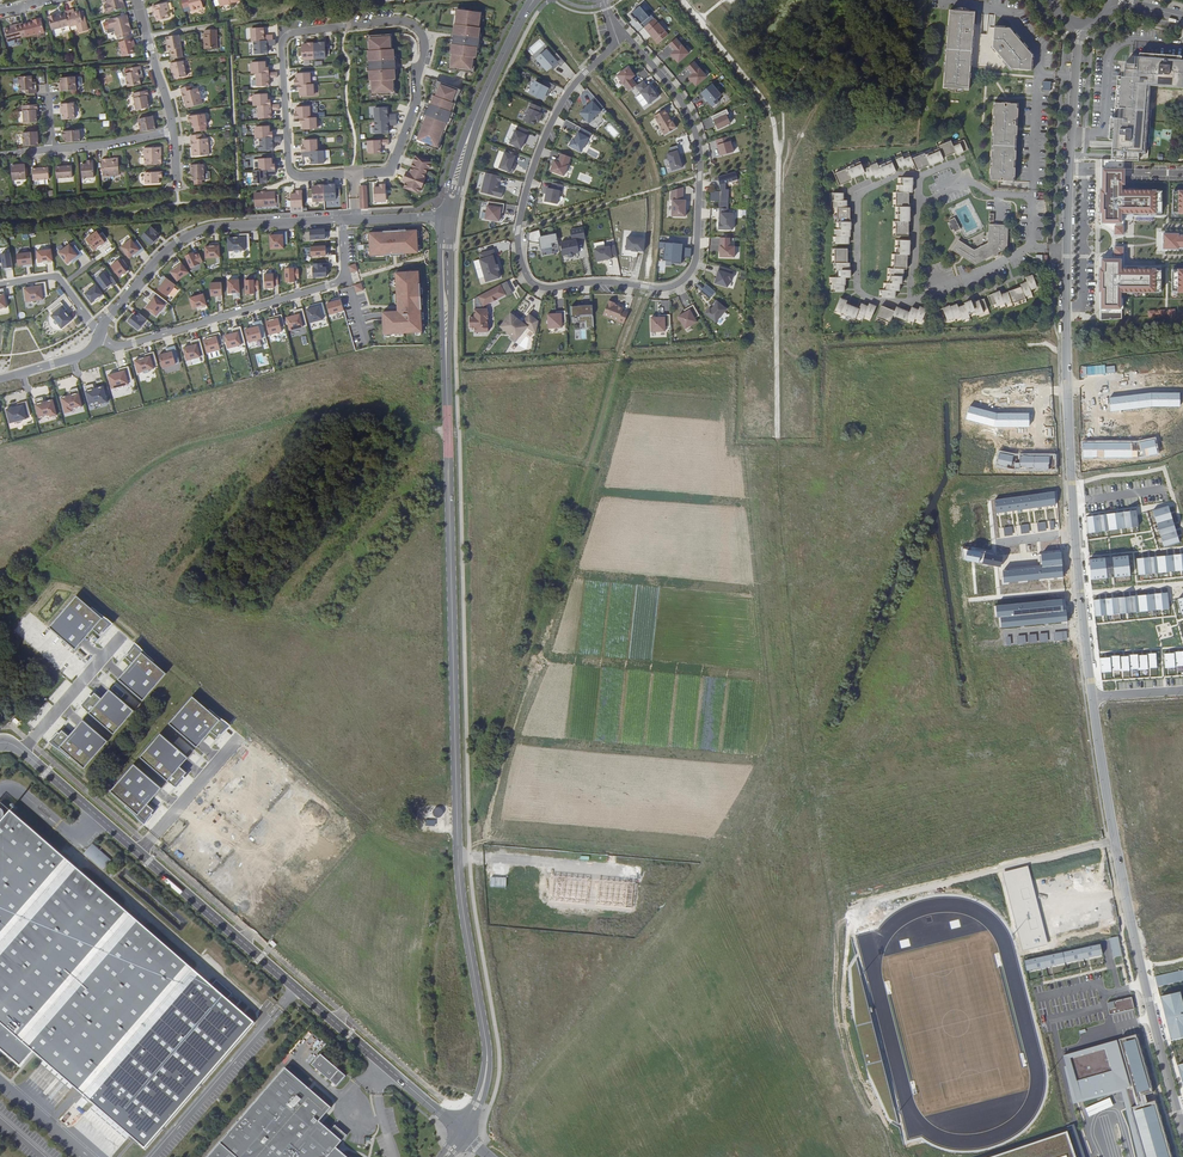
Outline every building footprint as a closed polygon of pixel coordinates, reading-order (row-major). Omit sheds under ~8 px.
[(121,0),(106,0),(107,4),(104,5),(106,13),(125,8),(123,4),(121,4),(120,2),(122,1),(121,0)] [(191,11),(203,8),(201,0),(203,0),(188,0),(191,11)] [(152,7),(153,11),(155,11),(156,15),(158,21),(169,18),(167,12),(169,11),(166,3),(152,7)] [(644,27),(654,19),(651,16),(648,18),(639,7),(630,14),(634,19),(636,18),(638,21),(644,28),(644,27)] [(477,11),(457,9),(456,15),(458,16),(456,24),(455,24),(454,29),(452,28),(452,34),(454,34),(453,40),(451,39),(450,49),(452,49),(452,54),(453,55),(452,63),(451,63),(450,69),(470,72),(471,66),(469,65),(470,56),(472,57),(472,52),(475,52),(475,42),(473,42),(474,37),(476,37),(477,31),(475,31),(475,26),(473,26),(474,17),(476,18),(477,11)] [(943,88),(968,90),(972,44),(974,12),(949,10),(943,88)] [(79,11),(66,15),(66,17),(67,18),(67,20),(67,21),(68,22),(68,23),(68,25),(69,26),(69,27),(79,25),(81,31),(87,29),(82,11),(79,12),(79,11)] [(66,15),(65,13),(56,16),(54,16),(54,15),(48,17),(51,30),(69,26),(68,25),(68,23),(68,22),(67,21),(67,20),(67,18),(66,17),(66,15)] [(116,36),(130,32),(128,22),(126,23),(125,20),(128,20),(126,15),(108,20),(110,28),(114,27),(116,36)] [(33,22),(23,25),(26,37),(44,32),(40,19),(35,20),(35,22),(33,22)] [(654,19),(644,27),(658,44),(667,35),(654,19)] [(23,23),(13,26),(13,27),(8,28),(4,29),(8,42),(26,37),(23,25),(23,23)] [(1014,29),(994,28),(993,47),(1011,69),(1031,70),(1032,50),(1014,29)] [(261,29),(248,30),(249,42),(251,42),(270,41),(269,36),(261,36),(261,29)] [(218,49),(217,30),(205,31),(206,35),(204,35),(205,50),(218,49)] [(182,58),(178,35),(165,37),(167,46),(166,46),(166,51),(170,50),(172,59),(182,58)] [(392,35),(366,36),(366,43),(368,43),(368,51),(367,51),(368,62),(366,62),(367,72),(368,72),(369,82),(370,82),(371,91),(369,91),(370,97),(396,95),(396,89),(394,89),(393,80),(395,80),(395,75),(397,75),(396,65),(394,65),(394,60),(396,60),(396,54),(393,54),(393,50),(391,50),(391,41),(393,41),(392,35)] [(134,43),(133,38),(119,42),(123,57),(135,53),(134,47),(133,44),(134,43)] [(676,38),(668,45),(674,52),(671,54),(678,63),(689,53),(676,38)] [(270,41),(251,42),(252,55),(265,54),(264,47),(273,46),(272,41),(270,41)] [(314,60),(312,43),(301,44),(302,47),(297,47),(298,56),(302,56),(302,60),(314,60)] [(324,43),(312,43),(314,60),(325,59),(324,55),(329,55),(328,46),(324,46),(324,43)] [(559,63),(554,57),(548,50),(539,59),(546,67),(549,71),(559,63)] [(559,53),(554,57),(559,63),(562,66),(566,62),(559,53)] [(1117,160),(1138,161),(1139,157),(1145,158),(1147,116),(1150,116),(1150,111),(1146,110),(1148,86),(1182,88),(1182,60),(1181,60),(1137,57),(1136,67),(1124,66),(1124,77),(1122,76),(1118,137),(1117,160)] [(172,65),(173,69),(175,69),(176,74),(177,80),(189,77),(186,62),(172,65)] [(267,62),(250,63),(250,75),(254,74),(268,74),(267,62)] [(689,78),(696,86),(707,77),(694,62),(686,68),(692,75),(689,78)] [(142,79),(144,78),(145,78),(143,67),(132,69),(133,73),(127,75),(130,88),(143,85),(142,81),(142,79)] [(628,67),(616,76),(628,92),(637,86),(631,78),(635,76),(628,67)] [(268,74),(254,74),(255,87),(269,86),(268,78),(276,78),(276,73),(268,74)] [(312,73),(294,75),(295,86),(298,86),(312,85),(312,73)] [(551,82),(540,76),(537,82),(543,85),(548,88),(551,82)] [(37,95),(39,95),(38,83),(37,83),(35,83),(35,81),(34,77),(21,78),(22,91),(28,91),(28,95),(37,95)] [(62,79),(63,84),(63,92),(79,91),(77,78),(62,79)] [(538,96),(543,85),(537,82),(531,78),(525,89),(538,96)] [(460,90),(436,81),(413,141),(438,150),(460,90)] [(643,81),(636,86),(649,104),(658,97),(655,94),(656,93),(653,89),(652,89),(649,86),(648,87),(643,81)] [(1042,90),(1050,91),(1051,82),(1043,81),(1042,90)] [(711,84),(698,95),(702,99),(702,98),(704,97),(707,101),(712,107),(718,102),(716,99),(721,95),(711,84)] [(312,85),(298,86),(298,97),(316,96),(315,85),(312,85)] [(188,100),(186,101),(188,110),(205,105),(201,89),(195,90),(194,86),(183,89),(185,98),(187,97),(188,100)] [(150,99),(152,99),(150,91),(135,95),(139,111),(152,109),(151,104),(150,99)] [(639,92),(634,97),(644,110),(649,106),(639,92)] [(269,94),(251,96),(252,107),(257,106),(270,105),(269,94)] [(605,106),(597,97),(587,105),(588,107),(583,111),(591,121),(594,121),(597,118),(597,115),(605,109),(603,107),(605,106)] [(542,107),(532,103),(524,120),(535,124),(536,120),(538,121),(538,119),(540,120),(543,113),(540,112),(542,107)] [(994,134),(993,149),(991,149),(991,158),(992,159),(992,167),(990,167),(990,176),(992,176),(991,180),(1001,181),(1001,178),(1003,178),(1003,181),(1013,181),(1013,177),(1015,177),(1015,168),(1013,168),(1014,159),(1016,160),(1016,151),(1014,151),(1015,135),(1017,135),(1017,126),(1015,126),(1016,117),(1018,118),(1018,109),(1016,109),(1017,104),(1007,104),(1007,106),(1005,106),(1005,103),(995,103),(995,107),(993,107),(993,116),(995,116),(994,125),(992,125),(992,134),(994,134)] [(64,110),(65,115),(65,121),(77,120),(76,104),(62,105),(63,110),(64,110)] [(39,113),(41,113),(40,105),(25,106),(26,124),(40,123),(39,118),(39,113)] [(270,105),(257,106),(257,119),(271,118),(270,111),(278,110),(278,105),(270,105)] [(313,107),(293,108),(294,119),(300,119),(314,118),(313,107)] [(387,108),(374,108),(374,121),(396,120),(396,115),(388,115),(387,108)] [(668,114),(666,109),(654,116),(661,127),(661,128),(665,135),(676,128),(676,127),(673,121),(672,122),(668,114)] [(711,117),(717,129),(730,123),(726,115),(728,114),(726,110),(711,117)] [(196,129),(197,133),(209,132),(208,127),(209,127),(207,115),(190,118),(191,122),(194,121),(194,123),(195,129),(196,129)] [(143,133),(158,130),(157,126),(155,117),(140,120),(143,133)] [(314,118),(300,119),(301,130),(320,129),(320,118),(314,118)] [(589,138),(592,133),(567,119),(563,127),(574,133),(575,129),(579,131),(575,139),(574,138),(570,145),(581,152),(589,138)] [(396,125),(396,120),(374,121),(375,134),(389,133),(388,126),(396,125)] [(525,140),(529,130),(517,125),(510,143),(522,148),(524,143),(522,142),(524,139),(525,140)] [(272,127),(253,128),(254,139),(259,139),(272,138),(272,127)] [(68,138),(69,144),(83,143),(82,131),(64,133),(65,137),(68,136),(68,138)] [(25,134),(26,147),(41,146),(41,141),(40,133),(25,134)] [(196,149),(194,149),(194,158),(212,156),(210,139),(204,140),(204,136),(193,137),(193,145),(195,145),(196,149)] [(729,136),(715,140),(720,156),(733,152),(729,136)] [(272,138),(259,139),(259,151),(273,150),(272,143),(280,142),(280,137),(272,138)] [(319,140),(301,141),(302,152),(320,151),(319,140)] [(386,140),(367,141),(367,154),(380,153),(380,145),(387,145),(386,140)] [(969,150),(965,140),(953,145),(951,141),(938,147),(939,149),(925,155),(925,153),(912,159),(910,155),(903,158),(902,155),(895,158),(899,168),(906,165),(907,167),(914,165),(917,171),(930,165),(944,160),(943,158),(956,153),(957,155),(969,150)] [(678,145),(670,148),(671,152),(668,153),(673,170),(683,167),(681,159),(682,158),(678,145)] [(161,157),(164,157),(163,149),(146,149),(147,166),(164,165),(164,161),(162,161),(161,157)] [(518,154),(506,149),(499,167),(513,173),(515,166),(514,166),(512,165),(513,163),(515,163),(518,154)] [(320,151),(302,152),(301,157),(310,157),(311,164),(324,163),(323,151),(320,151)] [(571,157),(562,153),(559,161),(555,160),(551,170),(565,175),(571,157)] [(432,162),(416,156),(411,168),(425,173),(427,174),(432,162)] [(120,159),(104,161),(105,178),(122,177),(120,159)] [(274,159),(255,160),(256,171),(274,170),(274,159)] [(834,174),(839,186),(853,180),(852,178),(865,173),(867,178),(874,175),(875,178),(882,175),(883,177),(896,171),(891,160),(878,166),(877,163),(870,166),(870,165),(863,168),(860,162),(847,168),(834,174)] [(91,165),(89,165),(84,165),(85,180),(96,179),(95,161),(91,162),(91,165)] [(195,171),(195,176),(195,182),(207,181),(206,166),(204,166),(204,161),(196,162),(196,166),(192,166),(193,171),(195,171)] [(1157,192),(1122,191),(1122,186),(1125,186),(1125,161),(1102,161),(1102,191),(1101,191),(1101,215),(1102,215),(1102,224),(1122,225),(1122,220),(1122,215),(1157,216),(1157,214),(1162,214),(1162,193),(1157,193),(1157,192)] [(28,180),(26,165),(17,166),(13,166),(14,181),(28,180)] [(69,167),(64,167),(58,168),(59,179),(75,178),(74,165),(69,165),(69,167)] [(39,169),(39,167),(34,168),(36,181),(51,180),(50,168),(44,169),(39,169)] [(425,173),(411,168),(409,172),(406,171),(404,176),(424,184),(426,179),(424,178),(425,173)] [(256,171),(253,171),(253,184),(267,183),(267,176),(274,175),(274,170),(256,171)] [(504,177),(488,173),(483,192),(504,198),(506,190),(499,188),(500,181),(503,182),(504,177)] [(162,177),(165,177),(165,174),(147,174),(148,186),(162,185),(162,179),(162,177)] [(731,181),(728,174),(717,177),(720,185),(720,191),(710,191),(710,201),(718,201),(718,208),(719,208),(728,209),(729,192),(727,192),(727,183),(731,181)] [(424,184),(404,176),(402,181),(406,182),(404,188),(418,193),(420,188),(422,189),(424,184)] [(896,236),(909,236),(909,222),(910,222),(910,207),(909,207),(909,193),(912,193),(912,185),(913,185),(913,178),(901,178),(901,185),(899,185),(899,192),(896,192),(896,207),(898,207),(898,221),(896,221),(896,236)] [(562,191),(564,185),(553,182),(551,188),(548,187),(545,201),(557,204),(560,190),(562,191)] [(385,184),(374,185),(375,203),(386,202),(385,184)] [(324,201),(323,185),(312,186),(312,190),(307,190),(308,200),(313,200),(313,202),(324,201)] [(334,185),(323,185),(324,201),(335,201),(335,199),(340,199),(339,189),(335,189),(334,185)] [(684,187),(671,191),(671,200),(673,200),(672,216),(686,216),(686,200),(683,200),(684,187)] [(302,191),(290,192),(291,210),(303,209),(302,191)] [(1178,191),(1178,193),(1173,193),(1173,214),(1178,214),(1178,215),(1182,215),(1182,191),(1178,191)] [(274,195),(274,193),(255,194),(255,206),(279,204),(279,195),(274,195)] [(836,236),(836,244),(849,244),(849,237),(850,237),(850,230),(851,230),(851,222),(850,222),(850,208),(847,208),(847,200),(843,200),(843,193),(832,193),(832,201),(834,201),(834,208),(837,208),(837,222),(839,222),(839,229),(837,229),(837,236),(836,236)] [(504,204),(488,201),(486,217),(499,219),(501,211),(503,211),(504,204)] [(718,229),(732,230),(733,213),(728,213),(728,209),(719,208),(719,223),(718,223),(718,229)] [(951,224),(949,225),(951,231),(953,229),(955,232),(961,229),(955,218),(949,221),(951,224)] [(582,219),(569,222),(571,233),(559,235),(561,247),(567,246),(567,247),(568,249),(572,248),(573,246),(573,245),(578,244),(576,232),(584,230),(582,219)] [(1115,229),(1115,225),(1124,225),(1124,220),(1122,220),(1122,225),(1102,224),(1106,225),(1110,227),(1112,229),(1115,229)] [(951,250),(975,265),(993,255),(994,257),(998,255),(997,253),(1007,248),(1008,225),(988,225),(988,243),(974,250),(958,240),(951,250)] [(1124,225),(1115,225),(1115,229),(1114,234),(1124,234),(1124,225)] [(147,230),(141,236),(151,246),(157,239),(155,237),(158,234),(151,228),(148,231),(147,230)] [(309,231),(310,240),(324,239),(324,230),(309,231)] [(415,230),(367,233),(369,255),(416,252),(415,230)] [(541,236),(539,230),(529,233),(528,240),(540,237),(542,243),(553,240),(553,241),(558,239),(556,232),(541,236)] [(97,232),(87,240),(95,251),(105,243),(97,232)] [(102,233),(100,235),(107,244),(109,242),(102,233)] [(1164,233),(1164,249),(1179,249),(1179,247),(1182,247),(1182,235),(1179,235),(1179,233),(1164,233)] [(269,236),(270,250),(283,249),(282,235),(269,236)] [(228,238),(229,251),(244,250),(244,237),(228,238)] [(642,238),(625,239),(625,252),(632,251),(632,253),(637,252),(637,251),(643,251),(642,238)] [(730,238),(720,238),(720,257),(734,257),(735,247),(730,246),(730,238)] [(131,240),(120,247),(129,259),(139,251),(131,240)] [(897,254),(894,254),(893,269),(890,269),(889,283),(886,283),(886,290),(882,290),(882,298),(895,298),(895,291),(899,291),(899,284),(901,284),(902,277),(903,277),(903,269),(906,269),(907,255),(908,255),(909,240),(897,240),(897,254)] [(690,258),(691,247),(682,246),(667,245),(667,243),(659,242),(658,249),(664,250),(667,250),(667,253),(664,252),(663,263),(681,264),(682,257),(690,258)] [(69,244),(58,252),(66,263),(77,255),(69,244)] [(219,245),(205,246),(205,258),(219,257),(219,245)] [(310,247),(311,257),(325,256),(325,246),(310,247)] [(612,258),(618,257),(615,246),(595,250),(597,262),(603,261),(603,260),(607,260),(613,259),(612,258)] [(497,258),(494,249),(480,253),(480,255),(479,255),(483,271),(488,269),(489,274),(499,272),(495,259),(497,258)] [(848,249),(835,249),(834,263),(837,263),(836,270),(839,270),(838,277),(832,277),(832,285),(833,285),(833,292),(844,292),(844,285),(845,285),(845,278),(850,278),(850,270),(849,270),(850,263),(848,263),(848,249)] [(51,250),(37,251),(38,263),(52,261),(51,250)] [(192,250),(184,254),(190,268),(198,264),(197,262),(201,260),(197,251),(193,253),(192,250)] [(1114,252),(1114,258),(1123,259),(1124,250),(1114,250),(1114,252)] [(31,252),(17,254),(18,266),(32,265),(31,252)] [(1123,263),(1123,259),(1114,258),(1114,252),(1112,252),(1109,255),(1105,258),(1102,259),(1122,259),(1122,263),(1123,263)] [(10,253),(0,254),(3,269),(7,268),(8,271),(12,270),(10,253)] [(117,260),(110,266),(119,278),(126,272),(124,270),(128,267),(122,259),(118,262),(117,260)] [(1121,298),(1121,292),(1157,293),(1157,291),(1162,291),(1162,270),(1157,270),(1157,269),(1122,268),(1122,263),(1122,259),(1102,259),(1102,269),(1100,269),(1100,292),(1102,292),(1102,320),(1123,318),(1123,309),(1124,309),(1124,298),(1121,298)] [(181,263),(169,271),(177,281),(188,273),(181,263)] [(312,268),(312,277),(327,277),(326,268),(323,268),(323,263),(312,264),(313,268),(312,268)] [(350,273),(358,271),(356,263),(348,265),(350,273)] [(731,274),(733,270),(720,266),(717,276),(718,276),(718,279),(716,278),(714,284),(727,288),(729,280),(731,280),(733,275),(731,274)] [(293,268),(284,268),(285,283),(294,282),(294,279),(298,279),(298,269),(293,269),(293,268)] [(1178,269),(1178,270),(1172,270),(1171,292),(1178,292),(1178,293),(1182,293),(1182,269),(1178,269)] [(398,311),(383,312),(384,334),(422,332),(418,271),(395,272),(398,311)] [(1037,273),(1025,278),(1027,282),(1020,285),(1021,287),(1007,292),(1008,293),(1001,295),(1000,291),(988,296),(992,306),(997,304),(998,306),(1005,303),(1005,305),(1012,302),(1012,304),(1026,299),(1025,297),(1032,294),(1030,290),(1037,287),(1036,285),(1041,283),(1037,273)] [(273,274),(264,274),(265,289),(273,289),(273,286),(278,285),(277,275),(273,275),(273,274)] [(104,275),(97,280),(106,292),(116,284),(111,276),(107,279),(104,275)] [(165,278),(157,289),(167,297),(176,285),(165,278)] [(238,279),(227,280),(228,293),(232,293),(235,293),(235,295),(235,298),(240,298),(238,279)] [(253,279),(244,280),(245,295),(254,294),(254,291),(258,291),(258,281),(253,281),(253,279)] [(221,282),(210,283),(211,296),(222,296),(221,282)] [(356,292),(364,290),(362,282),(354,284),(356,292)] [(512,293),(506,282),(500,285),(505,295),(506,297),(512,293)] [(710,298),(716,291),(706,284),(700,292),(710,298)] [(96,285),(84,294),(91,304),(103,295),(96,285)] [(497,299),(505,295),(500,285),(475,298),(476,309),(475,309),(475,317),(470,317),(470,328),(475,328),(475,332),(488,332),(488,309),(483,309),(483,306),(491,302),(491,303),(497,300),(497,299)] [(24,289),(27,303),(43,300),(41,286),(24,289)] [(203,294),(189,298),(193,310),(206,306),(203,294)] [(154,297),(145,308),(156,316),(164,305),(154,297)] [(871,319),(876,307),(869,304),(868,307),(861,304),(859,309),(846,304),(847,301),(840,298),(835,310),(842,313),(841,315),(855,320),(856,316),(863,319),(864,316),(871,319)] [(988,308),(984,298),(972,303),(971,300),(964,303),(965,305),(958,307),(957,304),(950,307),(950,306),(938,310),(942,320),(946,318),(947,320),(954,318),(955,319),(961,316),(963,320),(970,317),(969,314),(975,311),(976,315),(984,312),(983,310),(988,308)] [(340,299),(325,303),(329,315),(343,311),(340,299)] [(718,301),(716,300),(710,308),(711,309),(718,301)] [(727,309),(718,301),(711,309),(710,308),(705,313),(716,323),(727,309)] [(614,306),(608,304),(602,319),(623,327),(627,315),(621,313),(622,311),(614,308),(614,306)] [(593,327),(592,305),(571,306),(572,317),(578,317),(579,322),(585,322),(586,327),(593,327)] [(699,316),(693,305),(684,310),(685,313),(678,317),(685,329),(697,322),(695,318),(699,316)] [(306,309),(310,323),(322,319),(319,306),(306,309)] [(895,311),(881,306),(876,317),(890,323),(893,317),(906,323),(907,319),(914,322),(915,319),(922,322),(923,320),(928,322),(932,312),(920,307),(918,310),(912,307),(909,313),(906,311),(896,307),(895,311)] [(61,308),(51,316),(62,328),(71,321),(61,308)] [(524,319),(512,310),(502,323),(510,328),(511,327),(516,331),(519,327),(525,332),(531,324),(536,328),(537,328),(538,324),(527,316),(524,319)] [(132,313),(125,321),(137,331),(143,323),(141,321),(144,317),(136,311),(133,314),(132,313)] [(566,323),(565,311),(556,311),(556,314),(548,314),(548,328),(562,327),(562,323),(566,323)] [(298,312),(285,316),(289,329),(302,326),(298,312)] [(527,316),(538,324),(538,322),(528,314),(527,316)] [(670,327),(670,315),(659,315),(659,318),(651,318),(651,332),(665,332),(665,327),(670,327)] [(278,318),(265,322),(269,335),(282,332),(278,318)] [(525,332),(519,327),(516,331),(515,332),(527,342),(532,334),(536,328),(531,324),(525,332)] [(245,330),(248,343),(261,339),(258,326),(245,330)] [(237,332),(224,335),(227,348),(240,345),(237,332)] [(215,336),(203,339),(207,353),(219,350),(215,336)] [(191,346),(183,348),(186,360),(204,356),(199,339),(190,341),(191,346)] [(167,353),(158,355),(162,368),(179,363),(174,346),(165,349),(167,353)] [(136,360),(139,373),(152,369),(149,356),(136,360)] [(110,375),(113,388),(126,384),(123,371),(110,375)] [(85,391),(89,405),(100,401),(101,403),(107,402),(103,386),(85,391)] [(64,411),(75,408),(75,411),(82,409),(78,393),(60,398),(64,411)] [(1111,411),(1153,406),(1180,406),(1180,393),(1151,393),(1109,398),(1111,411)] [(53,400),(36,404),(40,420),(47,418),(46,416),(57,413),(53,400)] [(8,410),(11,423),(24,420),(21,406),(8,410)] [(1029,413),(997,413),(969,406),(966,419),(994,426),(1029,426),(1029,413)] [(1155,438),(1137,442),(1081,442),(1081,457),(1142,458),(1159,454),(1155,438)] [(1056,455),(1017,455),(1000,451),(996,466),(1012,470),(1056,470),(1056,455)] [(1053,492),(1044,493),(1046,506),(1055,504),(1053,492)] [(1044,493),(1036,494),(1038,507),(1046,506),(1044,493)] [(1036,494),(1028,496),(1030,508),(1038,507),(1036,494)] [(1028,496),(1019,497),(1021,510),(1030,508),(1028,496)] [(1019,497),(1011,498),(1013,511),(1021,510),(1019,497)] [(1011,498),(1003,499),(1005,512),(1013,511),(1011,498)] [(1003,499),(994,501),(996,513),(1005,512),(1003,499)] [(1087,513),(1088,516),(1138,509),(1138,506),(1087,513)] [(1173,519),(1169,506),(1154,511),(1158,524),(1173,519)] [(1123,513),(1125,529),(1138,527),(1136,511),(1123,513)] [(1123,513),(1106,515),(1108,531),(1125,529),(1123,513)] [(1100,516),(1102,532),(1108,531),(1106,515),(1100,516)] [(1100,516),(1086,518),(1088,533),(1102,532),(1100,516)] [(1173,519),(1158,524),(1161,536),(1176,531),(1173,519)] [(1045,522),(1037,523),(1038,531),(1046,530),(1045,522)] [(1028,524),(1020,525),(1022,533),(1029,532),(1028,524)] [(1011,527),(1004,528),(1005,536),(1013,535),(1011,527)] [(1180,542),(1176,531),(1161,536),(1165,547),(1180,542)] [(963,548),(965,560),(996,565),(1000,566),(1002,556),(995,554),(963,548)] [(1061,552),(1041,554),(1042,566),(1002,570),(1004,584),(1064,578),(1061,552)] [(1137,558),(1138,575),(1182,570),(1182,554),(1137,558)] [(1128,556),(1113,557),(1115,577),(1131,576),(1128,556)] [(1106,558),(1108,578),(1115,577),(1113,557),(1106,558)] [(1106,558),(1090,560),(1092,580),(1108,578),(1106,558)] [(1155,594),(1156,610),(1169,609),(1168,593),(1155,594)] [(1155,594),(1138,596),(1139,612),(1156,610),(1155,594)] [(109,623),(75,595),(49,628),(75,649),(91,630),(98,635),(109,623)] [(1132,597),(1118,598),(1120,614),(1133,613),(1132,597)] [(1105,599),(1107,615),(1120,614),(1118,598),(1105,599)] [(1062,599),(996,606),(997,617),(1001,616),(1063,610),(1062,599)] [(1105,599),(1094,600),(1096,616),(1107,615),(1105,599)] [(1063,610),(1001,616),(1002,628),(1068,621),(1067,610),(1063,610)] [(974,639),(974,649),(995,648),(995,638),(974,639)] [(134,665),(119,681),(142,703),(167,676),(136,647),(126,658),(134,665)] [(1165,668),(1175,668),(1175,666),(1182,666),(1182,652),(1174,652),(1174,653),(1165,653),(1165,668)] [(1147,655),(1147,656),(1148,669),(1157,668),(1156,654),(1147,655)] [(1139,669),(1138,656),(1138,655),(1129,656),(1129,657),(1130,670),(1139,669)] [(1111,671),(1121,670),(1120,658),(1120,656),(1111,657),(1111,658),(1111,671)] [(1147,656),(1138,656),(1139,669),(1139,670),(1148,670),(1148,669),(1147,656)] [(1129,657),(1120,658),(1121,670),(1121,672),(1130,671),(1130,670),(1129,657)] [(1112,672),(1111,671),(1111,658),(1100,659),(1102,673),(1112,672)] [(93,694),(81,708),(114,735),(134,710),(109,690),(101,700),(93,694)] [(193,696),(170,724),(198,748),(212,731),(219,737),(229,725),(193,696)] [(61,729),(50,742),(82,770),(108,741),(84,720),(69,736),(61,729)] [(160,735),(140,759),(174,789),(186,775),(179,769),(188,758),(160,735)] [(135,765),(110,792),(145,823),(155,812),(147,805),(153,798),(157,793),(162,788),(135,765)] [(10,811),(0,802),(0,822),(10,811)] [(10,811),(0,822),(0,1049),(20,1066),(33,1052),(145,1149),(255,1022),(59,853),(10,811)] [(1118,937),(1110,939),(1113,958),(1122,956),(1118,937)] [(1104,955),(1101,945),(1025,961),(1027,972),(1104,955)] [(228,979),(234,972),(216,955),(210,961),(228,979)] [(1182,983),(1182,971),(1157,978),(1158,982),(1159,989),(1182,983)] [(1182,994),(1161,999),(1171,1041),(1182,1038),(1182,999),(1182,994)] [(1132,998),(1107,1003),(1109,1014),(1134,1009),(1132,998)] [(1118,1037),(1133,1086),(1126,1088),(1146,1156),(1172,1156),(1136,1033),(1118,1037)] [(1118,1037),(1061,1053),(1075,1103),(1126,1088),(1133,1086),(1118,1037)] [(346,1076),(321,1054),(311,1065),(336,1087),(346,1076)] [(285,1068),(208,1156),(347,1156),(336,1148),(342,1141),(319,1122),(331,1108),(285,1068)] [(1061,1137),(1002,1156),(1068,1156),(1061,1137)]
